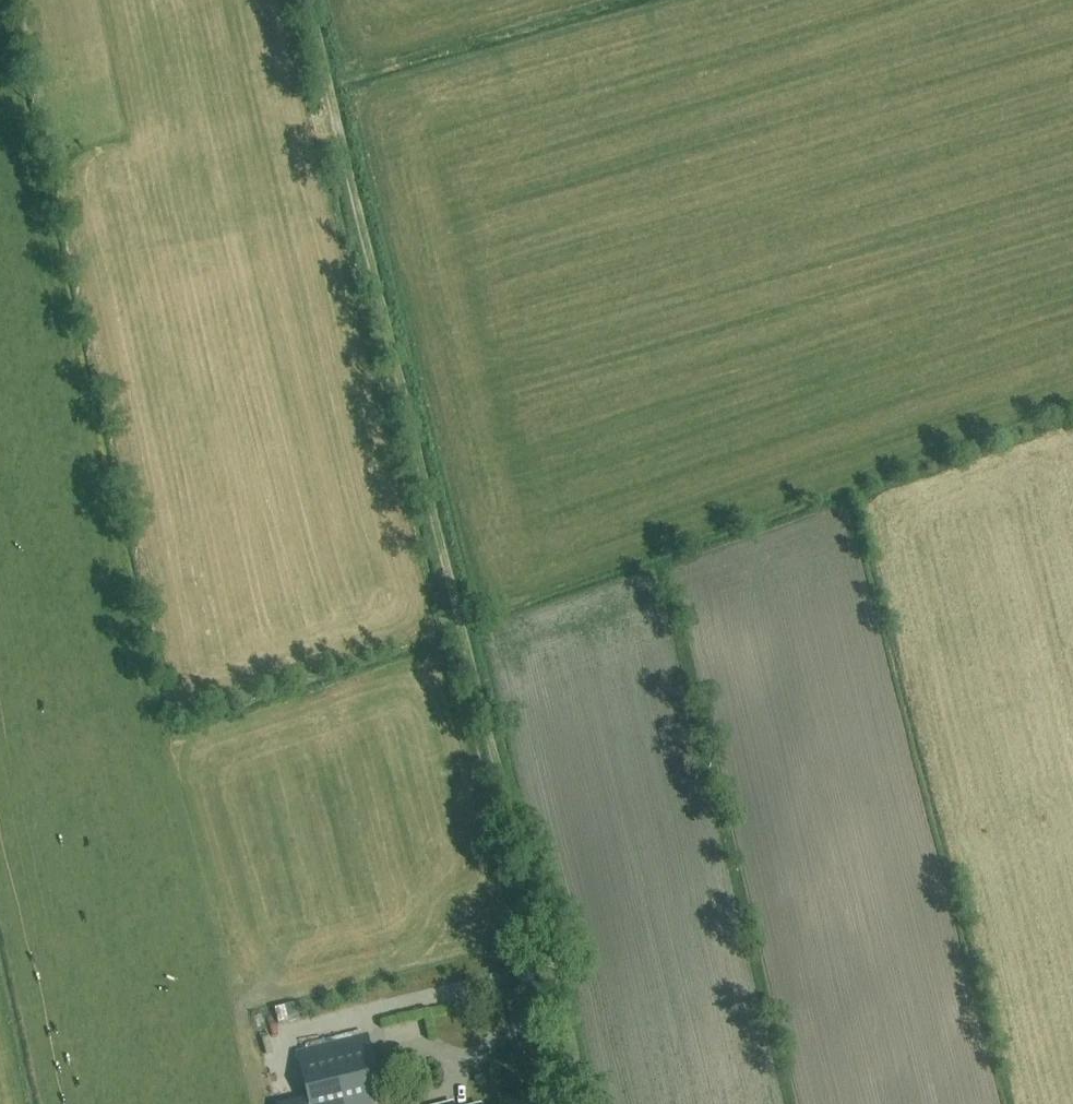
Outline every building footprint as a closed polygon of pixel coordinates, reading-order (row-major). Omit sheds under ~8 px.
[(368,1033),(313,1047),(296,1051),(307,1096),(278,1103),(385,1103),(368,1033)]
